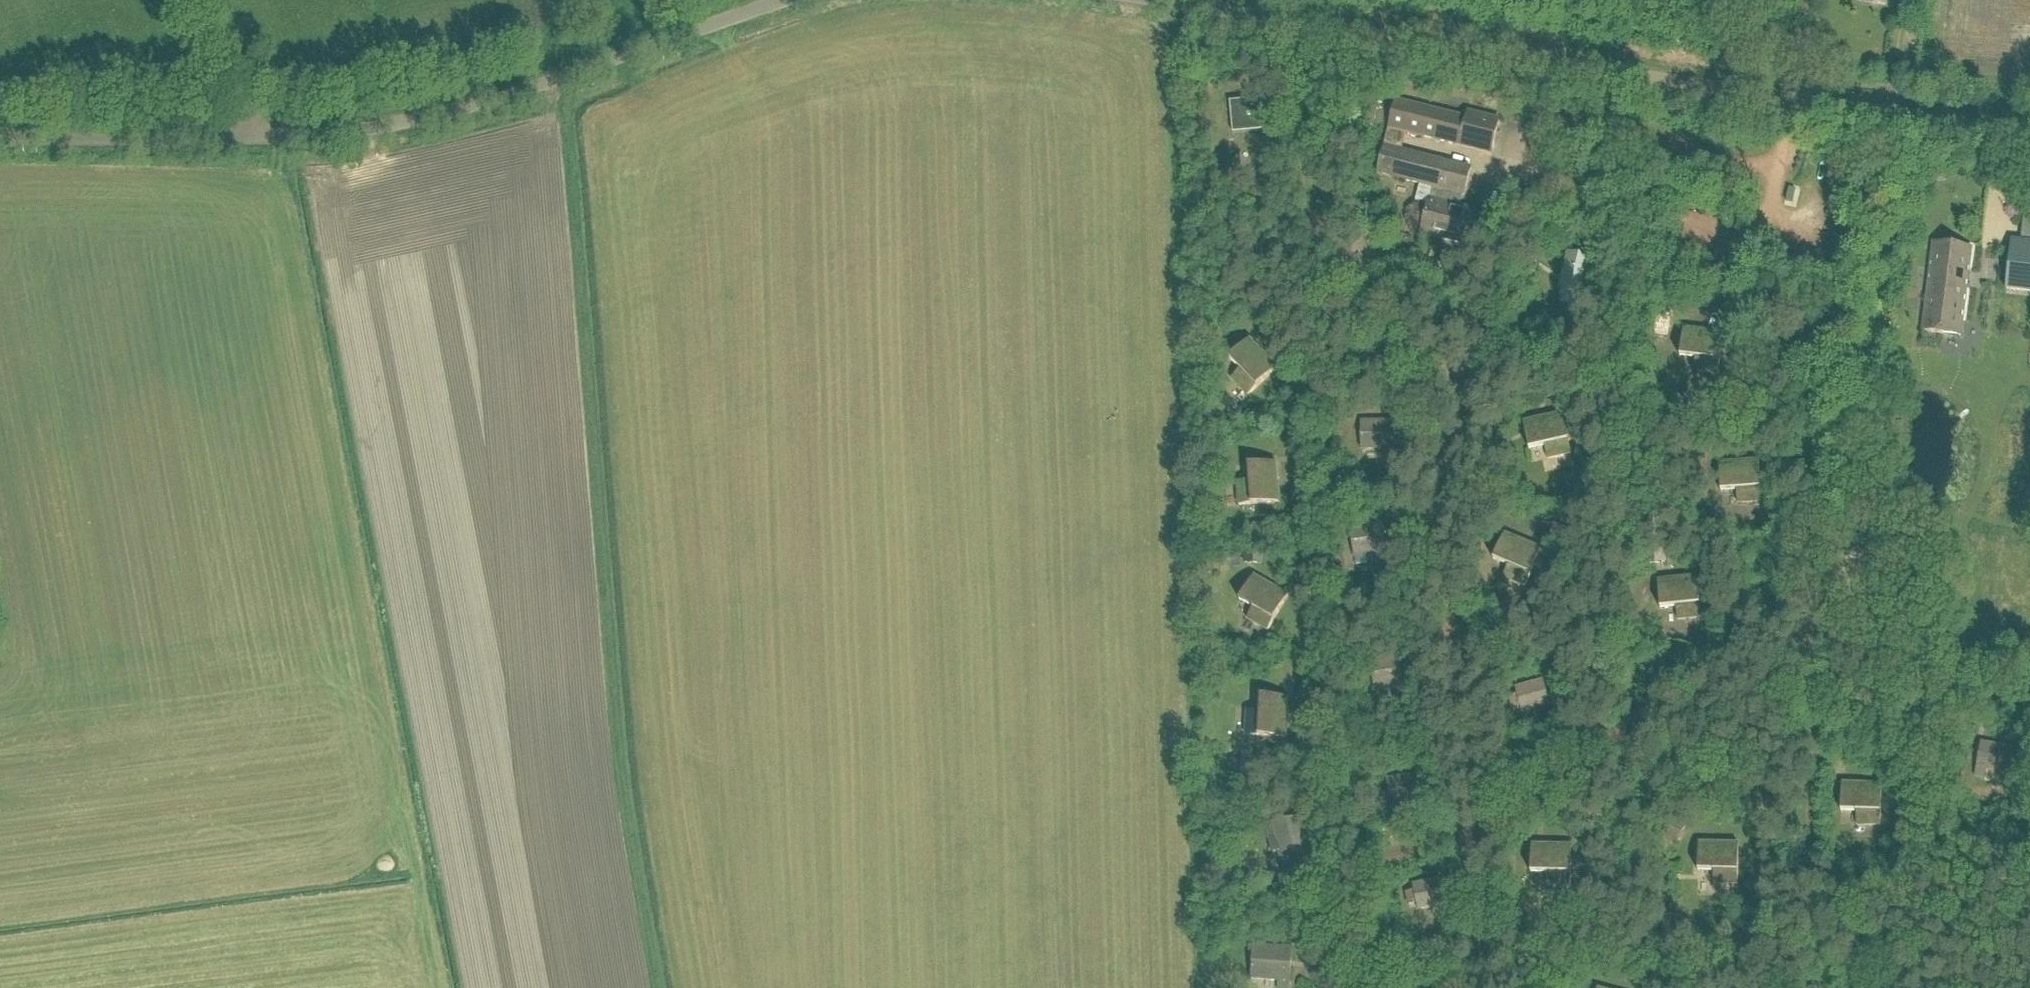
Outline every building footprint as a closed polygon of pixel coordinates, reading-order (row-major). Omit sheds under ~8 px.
[(1467,113),(1398,95),(1391,125),(1408,130),(1493,151),(1502,116),(1468,107),(1467,113)] [(1265,131),(1262,99),(1231,102),(1234,134),(1265,131)] [(1385,147),(1402,151),(1408,130),(1391,125),(1385,147)] [(1267,148),(1265,137),(1245,140),(1247,150),(1267,148)] [(1468,246),(1477,211),(1462,208),(1472,169),(1402,151),(1385,147),(1378,174),(1421,185),(1416,202),(1429,205),(1422,234),(1468,246)] [(2023,217),(2021,239),(2012,238),(2006,290),(2029,293),(2029,218),(2023,217)] [(1924,331),(1962,336),(1973,246),(1935,241),(1924,331)] [(1584,296),(1593,258),(1568,252),(1559,290),(1562,291),(1560,298),(1563,299),(1561,306),(1574,309),(1576,302),(1579,302),(1581,295),(1584,296)] [(1719,374),(1724,335),(1684,329),(1680,357),(1696,359),(1695,371),(1719,374)] [(1249,397),(1278,369),(1250,340),(1230,359),(1241,371),(1232,379),(1249,397)] [(1555,384),(1541,387),(1543,397),(1557,394),(1555,384)] [(1548,459),(1572,454),(1563,415),(1524,423),(1530,451),(1545,447),(1548,459)] [(1394,449),(1395,449),(1395,422),(1361,422),(1362,449),(1384,449),(1385,459),(1394,459),(1394,449)] [(1738,503),(1762,502),(1759,462),(1720,464),(1721,492),(1737,491),(1738,503)] [(1240,506),(1280,503),(1276,463),(1249,465),(1250,481),(1238,482),(1240,506)] [(1271,537),(1270,525),(1254,526),(1255,538),(1271,537)] [(1378,563),(1388,562),(1387,552),(1384,525),(1351,529),(1354,557),(1377,554),(1378,563)] [(1526,587),(1542,550),(1505,534),(1494,560),(1509,567),(1504,578),(1526,587)] [(1286,547),(1269,547),(1269,559),(1286,558),(1286,547)] [(1661,551),(1644,553),(1645,564),(1662,563),(1661,551)] [(1268,631),(1289,597),(1254,577),(1240,601),(1254,609),(1248,619),(1268,631)] [(1678,620),(1702,618),(1698,578),(1658,582),(1661,610),(1677,608),(1678,620)] [(1897,620),(1914,622),(1916,608),(1899,606),(1897,620)] [(1395,693),(1405,692),(1403,683),(1404,682),(1399,658),(1370,663),(1373,678),(1367,679),(1368,688),(1375,687),(1375,688),(1394,684),(1395,693)] [(1523,713),(1551,705),(1544,682),(1516,689),(1520,702),(1513,704),(1516,713),(1522,711),(1523,713)] [(1287,738),(1289,698),(1261,697),(1260,713),(1248,712),(1247,736),(1287,738)] [(2014,774),(2019,750),(1982,743),(1975,776),(1985,778),(1987,769),(2014,774)] [(1249,761),(1233,761),(1233,773),(1249,773),(1249,761)] [(1412,811),(1422,809),(1420,800),(1416,775),(1387,780),(1392,805),(1411,802),(1412,811)] [(1881,826),(1882,786),(1842,784),(1841,812),(1857,813),(1857,825),(1881,826)] [(1262,831),(1269,858),(1276,856),(1282,879),(1308,871),(1295,822),(1262,831)] [(1682,827),(1671,824),(1667,841),(1678,843),(1682,827)] [(1738,885),(1739,845),(1699,844),(1698,872),(1715,872),(1714,884),(1738,885)] [(1571,887),(1572,846),(1532,846),(1531,874),(1547,874),(1547,886),(1571,887)] [(1418,909),(1447,904),(1442,880),(1413,885),(1416,899),(1410,900),(1411,909),(1418,908),(1418,909)] [(1256,953),(1253,980),(1277,982),(1276,987),(1290,987),(1294,948),(1257,945),(1256,953)]
